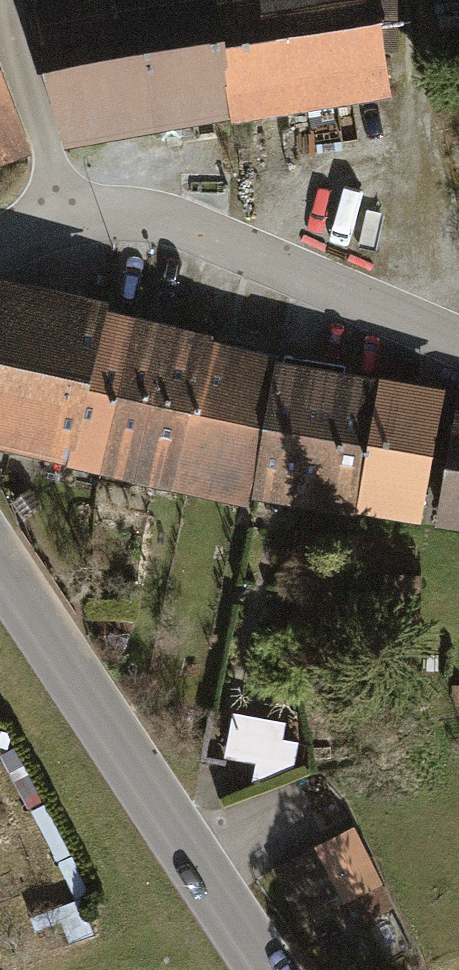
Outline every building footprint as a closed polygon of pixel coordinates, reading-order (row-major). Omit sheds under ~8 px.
[(211,0),(34,0),(60,149),(231,119),(211,0)] [(231,119),(383,92),(377,54),(395,52),(393,0),(211,0),(231,119)] [(0,79),(0,168),(28,157),(0,79)] [(0,289),(0,447),(72,466),(105,320),(107,312),(0,289)] [(212,344),(105,320),(72,466),(176,489),(210,350),(212,344)] [(280,364),(210,350),(176,489),(248,506),(280,364)] [(435,396),(282,373),(263,497),(416,520),(435,396)] [(458,530),(458,418),(442,527),(458,530)] [(237,707),(230,754),(298,764),(304,716),(237,707)] [(356,829),(273,869),(303,931),(347,910),(357,930),(396,912),(356,829)]
